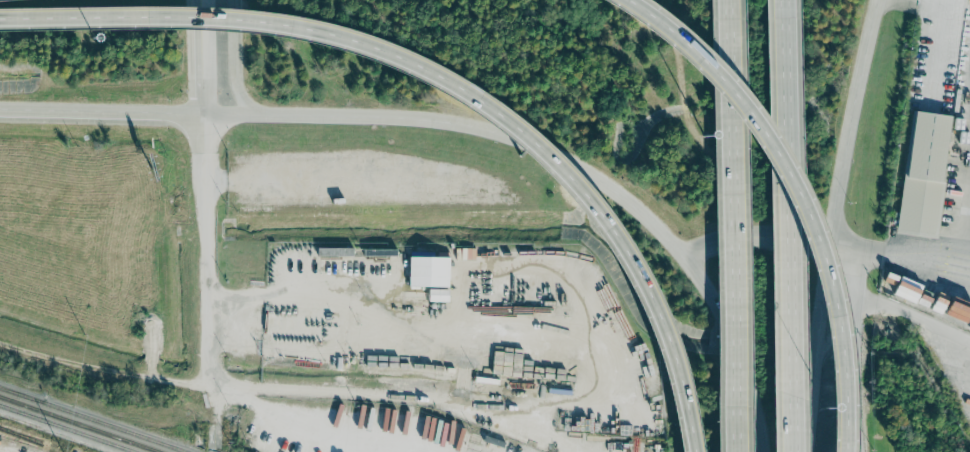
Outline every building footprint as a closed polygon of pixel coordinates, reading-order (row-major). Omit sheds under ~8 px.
[(898,233),(937,237),(950,115),(911,111),(898,233)] [(449,257),(409,256),(408,286),(448,287),(449,257)] [(448,289),(428,288),(428,301),(448,301),(448,289)] [(474,451),(502,451),(506,442),(474,430),(467,449),(474,451)]
